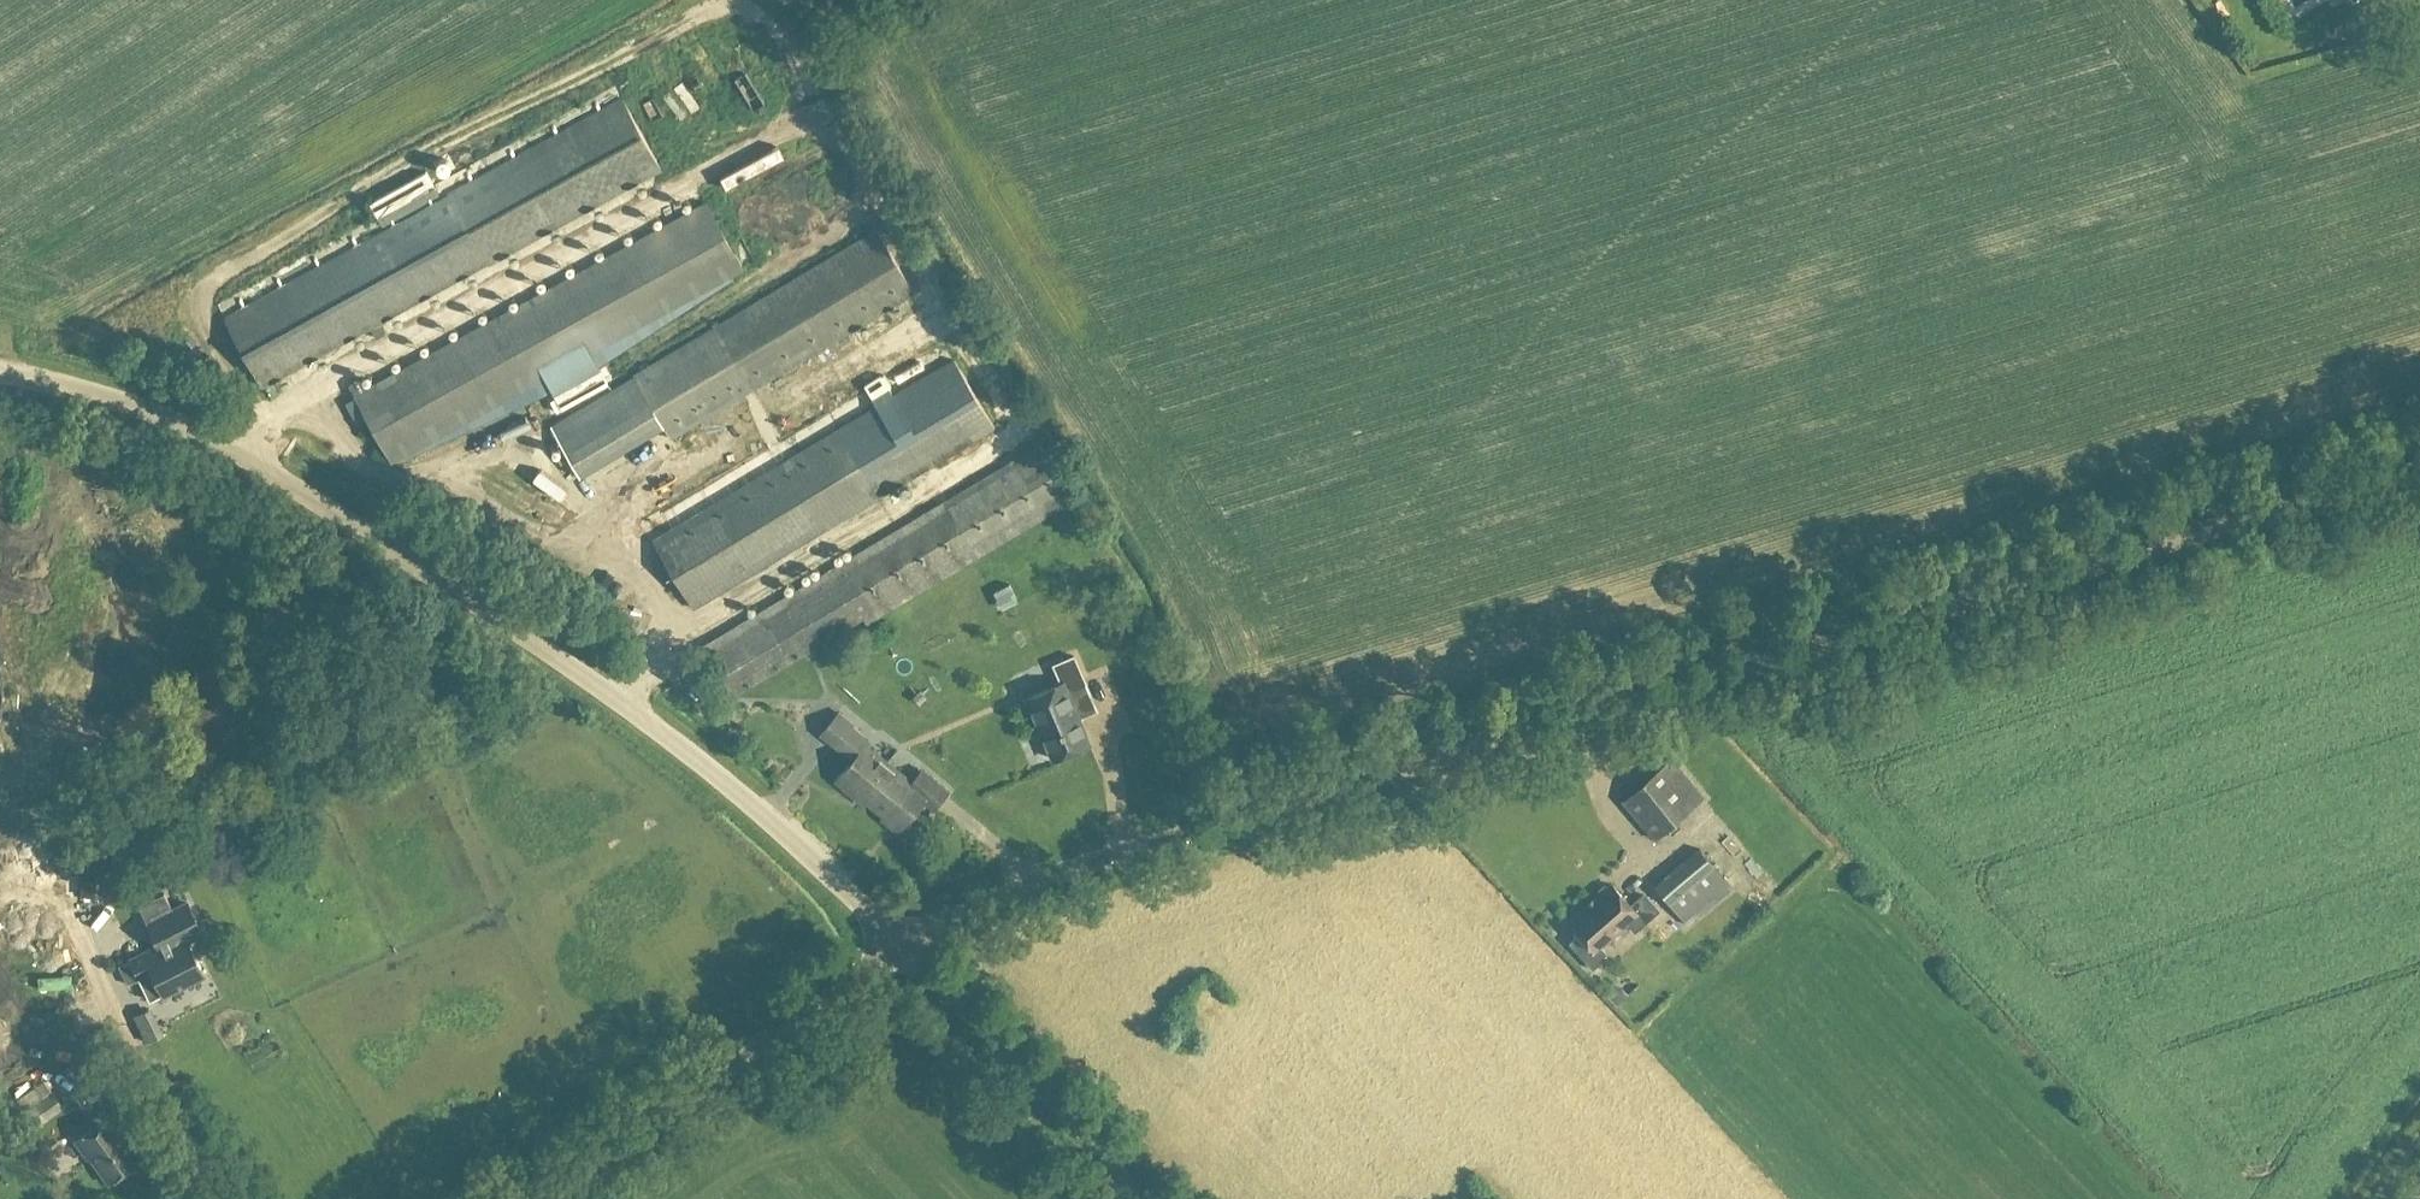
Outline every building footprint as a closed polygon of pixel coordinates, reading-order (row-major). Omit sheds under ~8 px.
[(490,264),(663,169),(624,99),(226,319),(263,387),(372,328),(378,340),(389,334),(382,322),(490,263),(490,264)] [(392,462),(742,270),(706,205),(368,389),(362,378),(349,385),(392,462)] [(671,440),(915,294),(878,233),(551,428),(580,476),(663,426),(671,440)] [(571,246),(578,264),(605,253),(597,235),(571,246)] [(561,251),(542,262),(551,280),(571,269),(561,251)] [(519,291),(543,280),(537,266),(513,277),(519,291)] [(426,324),(432,341),(460,330),(454,314),(426,324)] [(400,339),(408,353),(425,344),(417,330),(400,339)] [(995,427),(955,360),(654,541),(694,608),(995,427)] [(874,612),(878,618),(1073,501),(1040,446),(704,647),(733,696),(874,612)] [(634,634),(641,620),(622,611),(616,625),(634,634)] [(1028,698),(1054,760),(1090,744),(1068,695),(1087,686),(1074,657),(1054,666),(1061,683),(1028,698)] [(937,810),(951,793),(923,770),(914,781),(869,744),(871,742),(853,727),(855,725),(840,712),(823,733),(855,759),(837,781),(854,794),(857,791),(886,815),(883,818),(899,831),(925,800),(937,810)] [(1693,752),(1709,764),(1718,751),(1702,740),(1693,752)] [(1624,801),(1657,840),(1706,798),(1673,760),(1624,801)] [(943,819),(911,828),(923,871),(956,862),(943,819)] [(110,898),(113,848),(86,846),(84,896),(110,898)] [(1656,886),(1695,933),(1741,896),(1701,849),(1656,886)] [(1602,947),(1615,935),(1628,924),(1636,933),(1647,923),(1614,885),(1611,888),(1606,886),(1599,891),(1601,896),(1571,923),(1580,934),(1570,942),(1594,970),(1610,956),(1602,947)] [(166,994),(206,973),(188,941),(203,933),(187,904),(173,912),(169,905),(146,918),(150,924),(148,925),(160,947),(121,968),(131,987),(155,974),(166,994)] [(16,1025),(0,1018),(0,1061),(16,1025)] [(112,1183),(144,1160),(125,1133),(128,1132),(115,1114),(78,1141),(90,1158),(93,1157),(112,1183)]
